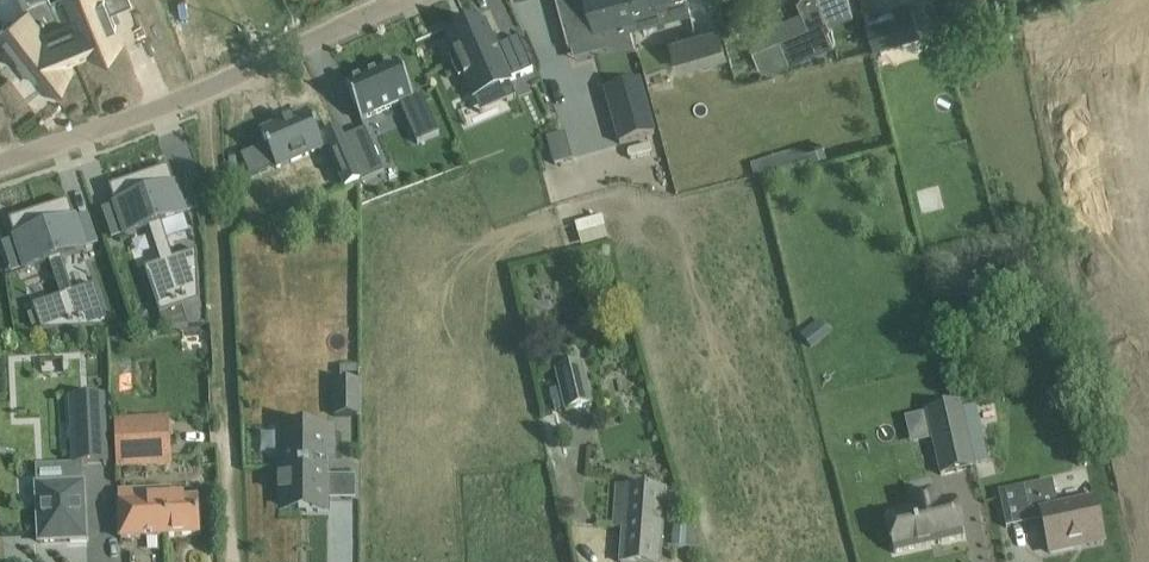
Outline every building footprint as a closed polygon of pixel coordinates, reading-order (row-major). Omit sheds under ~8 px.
[(0,17),(0,34),(21,86),(64,64),(60,59),(71,56),(48,0),(42,0),(24,6),(0,17)] [(71,56),(116,40),(105,14),(127,6),(125,0),(48,0),(71,56)] [(624,0),(559,0),(568,35),(595,27),(597,38),(631,28),(624,0)] [(692,12),(688,0),(624,0),(631,28),(692,12)] [(808,26),(752,48),(759,66),(768,72),(834,44),(828,28),(831,27),(822,4),(820,0),(798,0),(808,26)] [(921,33),(913,6),(867,19),(875,46),(921,33)] [(485,26),(449,41),(455,54),(450,57),(459,79),(465,76),(474,98),(510,83),(509,82),(533,71),(519,39),(501,47),(496,37),(491,39),(485,26)] [(727,56),(720,31),(671,45),(678,70),(727,56)] [(399,63),(346,86),(361,121),(401,104),(418,144),(440,135),(422,93),(413,97),(399,63)] [(639,80),(605,90),(620,145),(655,135),(639,80)] [(308,116),(264,135),(278,168),(328,147),(331,153),(346,147),(343,139),(340,131),(327,137),(318,115),(309,119),(308,116)] [(366,129),(343,139),(346,147),(362,182),(362,183),(385,173),(366,129)] [(557,135),(547,137),(555,165),(564,162),(557,135)] [(795,151),(751,164),(755,175),(798,162),(795,151)] [(169,168),(139,178),(183,308),(200,302),(198,251),(197,251),(174,259),(162,225),(176,221),(186,218),(186,217),(175,186),(169,168)] [(139,178),(110,188),(116,206),(126,237),(126,238),(136,235),(136,234),(150,229),(161,263),(144,269),(160,316),(183,308),(139,178)] [(69,202),(39,212),(79,331),(110,329),(95,285),(73,293),(64,264),(62,259),(76,254),(76,255),(86,251),(75,220),(69,202)] [(39,212),(9,221),(16,240),(26,271),(35,269),(35,268),(50,263),(51,268),(61,297),(33,306),(36,314),(29,316),(33,327),(39,325),(42,333),(79,331),(39,212)] [(605,227),(579,235),(582,247),(608,239),(605,227)] [(200,302),(183,308),(189,327),(201,327),(200,302)] [(183,308),(160,316),(165,328),(189,327),(183,308)] [(564,408),(565,411),(594,404),(583,363),(555,369),(559,388),(551,390),(556,409),(564,408)] [(359,376),(359,367),(342,367),(342,376),(359,376)] [(360,416),(362,416),(362,385),(360,385),(360,384),(336,384),(336,417),(360,417),(360,416)] [(70,397),(73,466),(108,464),(104,395),(70,397)] [(975,468),(960,404),(927,412),(941,476),(975,468)] [(172,465),(169,419),(116,423),(118,469),(172,465)] [(334,436),(334,430),(298,430),(298,428),(295,428),(295,429),(295,456),(279,455),(279,507),(297,507),(305,507),(305,512),(328,512),(329,458),(334,458),(334,453),(335,453),(335,436),(334,436)] [(38,487),(41,541),(82,539),(86,534),(84,484),(38,487)] [(1041,498),(1038,484),(999,492),(1007,528),(1008,528),(1007,522),(1042,515),(1051,554),(1073,549),(1073,546),(1102,540),(1103,543),(1104,542),(1096,504),(1060,511),(1056,495),(1041,498)] [(621,561),(660,561),(666,490),(627,487),(618,486),(614,528),(624,529),(621,561)] [(119,494),(120,515),(121,539),(201,535),(200,499),(174,500),(173,491),(119,494)] [(907,510),(886,515),(895,554),(964,538),(955,499),(941,502),(940,495),(906,503),(907,510)] [(675,527),(673,546),(688,547),(701,548),(695,529),(689,528),(675,527)]
